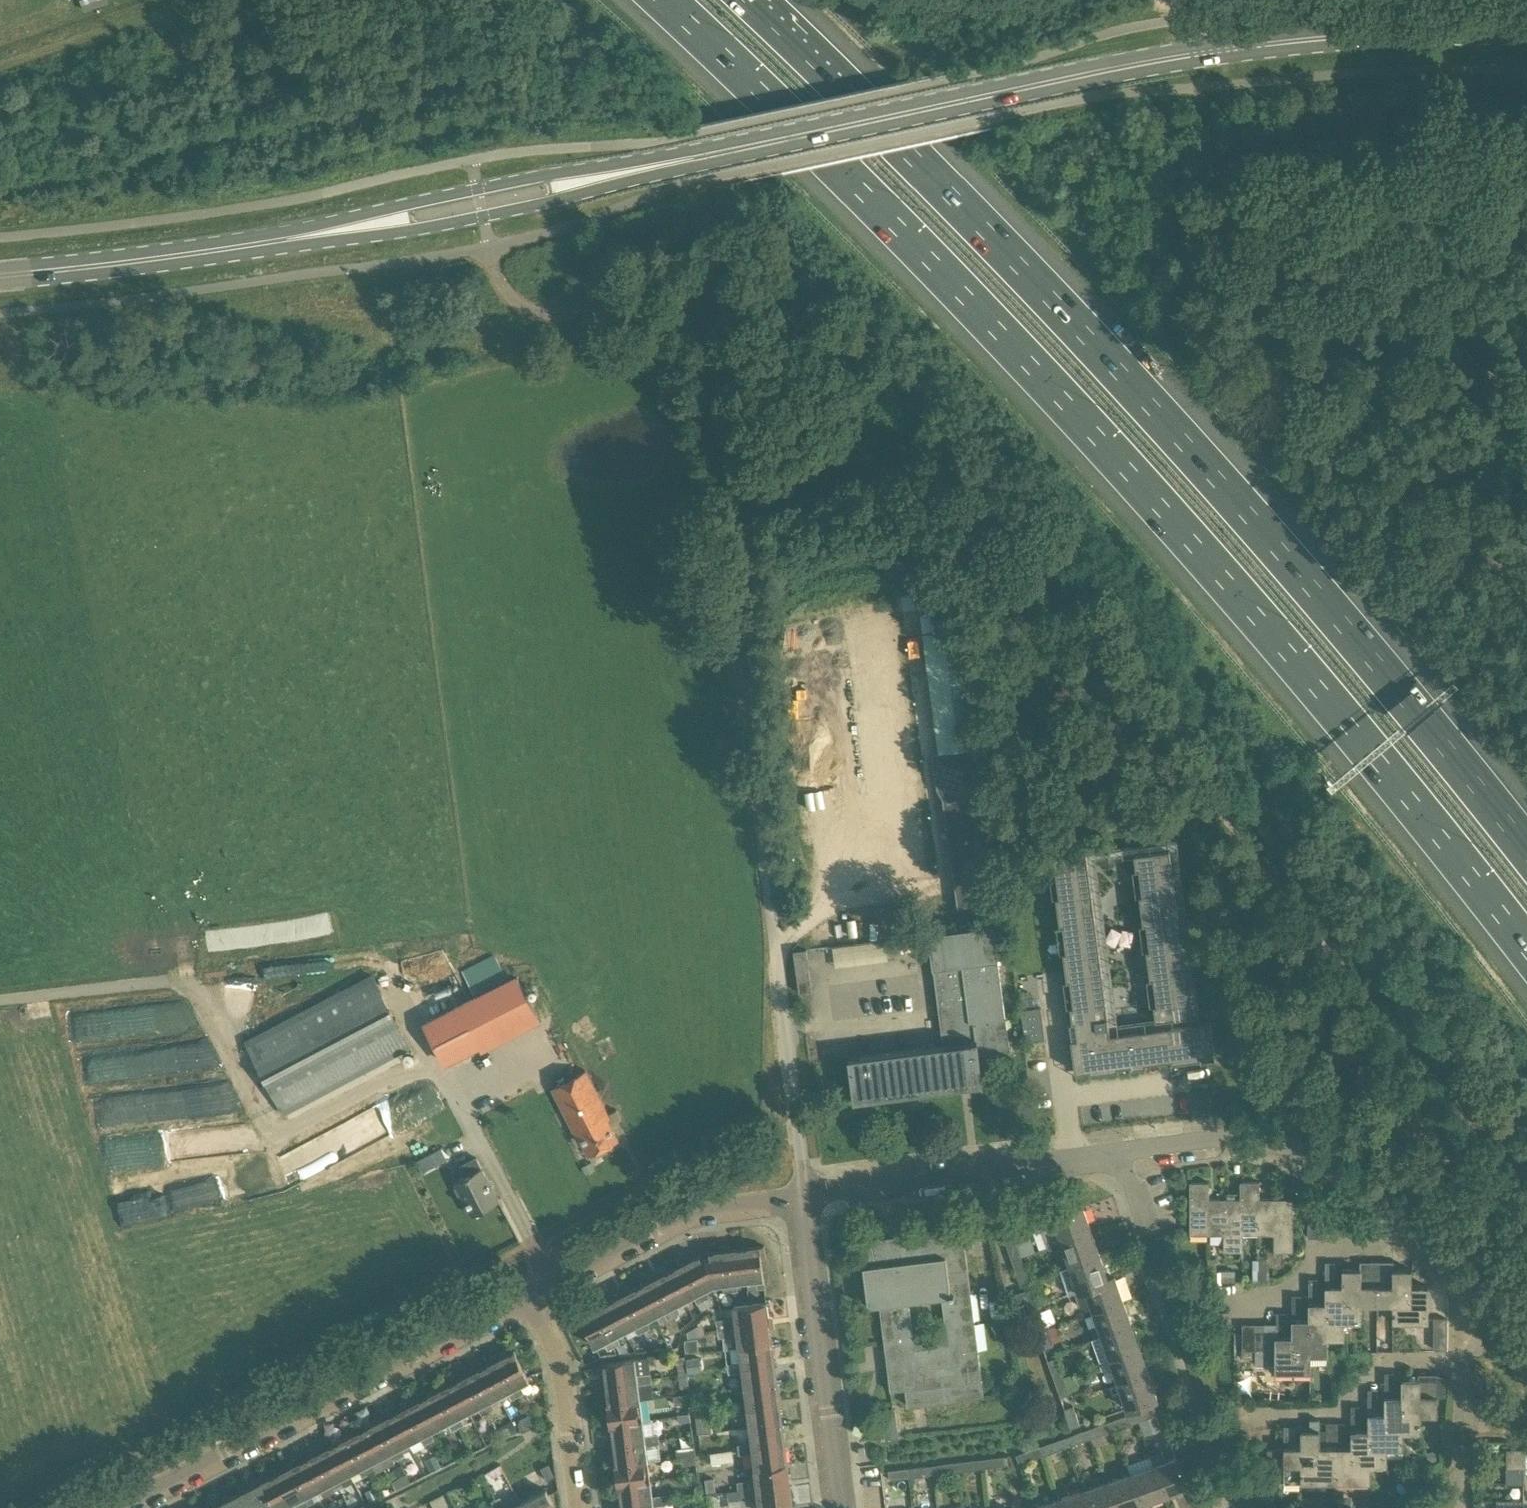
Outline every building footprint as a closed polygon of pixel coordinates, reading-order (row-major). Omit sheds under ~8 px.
[(946,603),(939,604),(918,607),(921,631),(938,752),(943,787),(959,907),(993,903),(980,804),(991,802),(988,782),(983,746),(967,625),(946,603)] [(1169,848),(1134,853),(1136,868),(1139,868),(1142,894),(1139,894),(1143,923),(1146,922),(1149,949),(1146,949),(1150,977),(1153,977),(1157,1003),(1154,1004),(1156,1019),(1191,1014),(1169,848)] [(1090,1069),(1090,1072),(1118,1068),(1118,1065),(1131,1064),(1131,1067),(1146,1065),(1145,1062),(1172,1058),(1172,1061),(1200,1058),(1200,1054),(1214,1053),(1210,1021),(1109,1033),(1086,850),(1050,855),(1052,870),(1056,870),(1059,896),(1056,896),(1059,925),(1063,925),(1066,950),(1063,951),(1067,980),(1070,979),(1073,1005),(1070,1006),(1072,1021),(1075,1020),(1077,1038),(1071,1038),(1074,1061),(1075,1071),(1090,1069)] [(943,1045),(848,1057),(853,1100),(983,1083),(979,1053),(1010,1049),(1005,1015),(1004,1015),(997,960),(998,960),(994,924),(928,933),(943,1045)] [(799,992),(808,991),(812,991),(806,949),(793,951),(799,992)] [(371,974),(245,1041),(283,1114),(409,1048),(371,974)] [(443,1061),(478,1043),(459,1007),(424,1025),(443,1061)] [(1026,1041),(1045,1039),(1041,1007),(1022,1010),(1026,1041)] [(616,1109),(608,1113),(586,1070),(551,1088),(575,1134),(577,1133),(588,1154),(618,1139),(611,1125),(616,1122),(622,1134),(626,1131),(616,1109)] [(433,1166),(427,1155),(416,1161),(422,1172),(433,1166)] [(465,1175),(454,1181),(472,1215),(498,1201),(476,1157),(459,1165),(465,1175)] [(596,1169),(592,1161),(582,1166),(586,1174),(596,1169)] [(1274,1217),(1274,1198),(1259,1198),(1259,1181),(1240,1181),(1240,1198),(1241,1198),(1242,1234),(1243,1234),(1257,1234),(1257,1217),(1274,1217)] [(1225,1217),(1224,1198),(1209,1198),(1209,1182),(1190,1182),(1190,1235),(1207,1234),(1207,1217),(1225,1217)] [(1241,1198),(1240,1198),(1224,1198),(1225,1217),(1207,1217),(1207,1234),(1223,1234),(1223,1251),(1243,1251),(1243,1234),(1242,1234),(1241,1198)] [(1257,1217),(1257,1234),(1274,1234),(1274,1251),(1293,1251),(1293,1198),(1274,1198),(1274,1217),(1257,1217)] [(1091,1232),(1083,1208),(1039,1223),(1048,1247),(1061,1242),(1091,1232)] [(1323,1238),(1323,1235),(1323,1213),(1308,1213),(1307,1237),(1323,1238)] [(907,1405),(983,1395),(962,1228),(861,1240),(865,1265),(863,1266),(868,1306),(879,1305),(890,1390),(905,1389),(907,1405)] [(1100,1255),(1091,1232),(1061,1242),(1069,1266),(1100,1255)] [(1005,1242),(1012,1260),(1021,1257),(1014,1238),(1005,1242)] [(732,1244),(726,1245),(732,1290),(737,1290),(736,1281),(746,1280),(742,1248),(732,1249),(732,1244)] [(720,1250),(704,1252),(714,1284),(724,1283),(725,1291),(732,1290),(726,1245),(720,1246),(720,1250)] [(764,1245),(742,1248),(746,1280),(757,1279),(758,1287),(765,1286),(762,1257),(765,1257),(764,1245)] [(688,1255),(682,1258),(703,1299),(709,1296),(705,1288),(714,1284),(704,1252),(690,1260),(688,1255)] [(1108,1279),(1100,1255),(1069,1266),(1078,1290),(1085,1288),(1108,1279)] [(1012,1260),(1020,1283),(1029,1280),(1021,1257),(1012,1260)] [(679,1265),(669,1270),(684,1299),(694,1294),(698,1302),(703,1299),(682,1258),(677,1261),(679,1265)] [(1361,1285),(1371,1285),(1371,1261),(1360,1261),(1360,1269),(1361,1269),(1361,1285)] [(1381,1261),(1371,1261),(1371,1285),(1377,1285),(1381,1285),(1381,1261)] [(1377,1305),(1392,1305),(1412,1304),(1412,1285),(1412,1269),(1394,1269),(1394,1261),(1381,1261),(1381,1285),(1377,1285),(1377,1305)] [(1266,1264),(1258,1265),(1258,1278),(1266,1278),(1266,1264)] [(1216,1278),(1216,1265),(1208,1265),(1208,1278),(1216,1278)] [(1377,1305),(1377,1285),(1371,1285),(1361,1285),(1361,1269),(1360,1269),(1342,1268),(1342,1285),(1343,1304),(1360,1305),(1361,1305),(1377,1305)] [(658,1271),(652,1274),(673,1314),(679,1312),(675,1304),(684,1299),(669,1270),(660,1275),(658,1271)] [(1221,1271),(1221,1280),(1234,1280),(1234,1270),(1221,1270),(1221,1271)] [(649,1281),(639,1286),(654,1315),(664,1310),(668,1317),(673,1315),(673,1314),(652,1274),(647,1276),(649,1281)] [(1115,1277),(1108,1279),(1085,1288),(1093,1312),(1123,1301),(1115,1277)] [(980,1292),(979,1278),(970,1279),(972,1293),(980,1292)] [(1029,1280),(1020,1283),(1026,1302),(1035,1298),(1029,1280)] [(1326,1321),(1344,1322),(1344,1321),(1361,1322),(1361,1305),(1360,1305),(1343,1304),(1342,1285),(1325,1285),(1325,1302),(1326,1321)] [(1428,1285),(1412,1285),(1412,1304),(1392,1305),(1392,1321),(1428,1321),(1428,1285)] [(628,1286),(622,1289),(644,1330),(649,1327),(645,1319),(654,1315),(639,1286),(630,1291),(628,1286)] [(619,1296),(610,1301),(625,1330),(633,1326),(637,1334),(644,1330),(622,1289),(617,1292),(619,1296)] [(709,1296),(703,1299),(707,1306),(713,1303),(709,1296)] [(703,1299),(698,1302),(702,1309),(707,1306),(703,1299)] [(598,1302),(593,1304),(614,1345),(619,1342),(615,1335),(625,1330),(610,1301),(600,1306),(598,1302)] [(1123,1301),(1093,1312),(1101,1335),(1132,1325),(1123,1301)] [(717,1321),(718,1329),(770,1322),(767,1302),(733,1306),(734,1315),(729,1316),(730,1319),(717,1321)] [(1308,1302),(1308,1319),(1310,1338),(1327,1338),(1328,1338),(1344,1338),(1344,1322),(1326,1321),(1325,1302),(1308,1302)] [(589,1311),(579,1316),(594,1345),(604,1340),(607,1348),(613,1345),(614,1345),(593,1304),(587,1307),(589,1311)] [(1030,1313),(1037,1332),(1046,1328),(1040,1310),(1030,1313)] [(668,1317),(665,1319),(666,1321),(672,1332),(680,1328),(673,1315),(668,1317)] [(1447,1349),(1447,1317),(1434,1318),(1434,1349),(1447,1349)] [(1328,1355),(1328,1338),(1327,1338),(1310,1338),(1308,1319),(1292,1319),(1291,1336),(1293,1355),(1311,1355),(1328,1355)] [(688,1338),(706,1335),(703,1321),(687,1332),(688,1338)] [(772,1343),(770,1322),(718,1329),(719,1337),(722,1336),(724,1349),(738,1347),(772,1343)] [(1264,1349),(1253,1349),(1242,1350),(1243,1358),(1255,1358),(1255,1366),(1275,1366),(1275,1372),(1311,1372),(1311,1355),(1293,1355),(1291,1336),(1276,1336),(1276,1323),(1264,1324),(1264,1349)] [(1242,1350),(1253,1349),(1253,1324),(1242,1324),(1242,1350)] [(1264,1349),(1264,1324),(1253,1324),(1253,1349),(1264,1349)] [(1140,1348),(1132,1325),(1101,1335),(1110,1359),(1140,1348)] [(1046,1328),(1037,1332),(1043,1349),(1052,1346),(1046,1328)] [(686,1352),(698,1351),(697,1338),(685,1340),(686,1349),(686,1352)] [(772,1343),(738,1347),(739,1347),(741,1363),(728,1364),(728,1368),(775,1363),(772,1343)] [(1110,1359),(1118,1382),(1148,1371),(1140,1348),(1110,1359)] [(519,1394),(524,1392),(533,1386),(514,1349),(504,1354),(502,1350),(497,1353),(519,1394)] [(494,1360),(484,1365),(500,1395),(509,1390),(512,1397),(519,1394),(497,1353),(492,1355),(494,1360)] [(687,1373),(684,1356),(676,1357),(678,1374),(687,1373)] [(700,1356),(686,1358),(688,1371),(702,1369),(700,1356)] [(1047,1361),(1054,1379),(1063,1375),(1057,1357),(1047,1361)] [(635,1359),(602,1363),(605,1384),(651,1378),(650,1373),(637,1374),(635,1359)] [(742,1371),(744,1387),(777,1383),(775,1363),(728,1368),(729,1373),(742,1371)] [(499,1395),(500,1395),(484,1365),(474,1370),(472,1366),(467,1368),(489,1410),(503,1402),(499,1395)] [(464,1375),(454,1380),(470,1410),(479,1406),(483,1413),(489,1410),(467,1368),(462,1371),(464,1375)] [(1157,1396),(1148,1371),(1118,1382),(1126,1406),(1157,1396)] [(1063,1375),(1054,1379),(1060,1396),(1069,1393),(1068,1390),(1078,1387),(1073,1372),(1063,1375)] [(1437,1415),(1437,1396),(1435,1396),(1436,1373),(1420,1373),(1420,1379),(1401,1379),(1401,1396),(1402,1414),(1420,1414),(1420,1415),(1437,1415)] [(687,1375),(679,1376),(681,1387),(688,1386),(687,1375)] [(651,1378),(605,1384),(608,1404),(640,1400),(638,1384),(651,1382),(651,1378)] [(443,1381),(437,1384),(459,1425),(473,1418),(469,1411),(470,1410),(454,1380),(445,1385),(443,1381)] [(780,1403),(777,1383),(744,1387),(746,1403),(733,1405),(733,1409),(780,1403)] [(434,1391),(425,1396),(441,1426),(449,1421),(453,1428),(459,1425),(437,1384),(432,1387),(434,1391)] [(687,1402),(686,1394),(673,1396),(674,1404),(687,1402)] [(413,1397),(408,1399),(429,1441),(434,1438),(430,1431),(441,1426),(425,1396),(415,1401),(413,1397)] [(1401,1396),(1384,1396),(1384,1412),(1385,1413),(1385,1431),(1403,1431),(1403,1432),(1420,1432),(1420,1415),(1420,1414),(1402,1414),(1401,1396)] [(423,1444),(429,1441),(408,1399),(402,1402),(404,1406),(395,1411),(410,1441),(419,1437),(423,1444)] [(640,1400),(608,1404),(610,1424),(643,1420),(640,1400)] [(782,1423),(780,1403),(733,1409),(734,1413),(747,1411),(749,1427),(782,1423)] [(1073,1405),(1064,1409),(1071,1427),(1080,1424),(1073,1405)] [(1162,1429),(1156,1415),(1153,1406),(1135,1412),(1138,1421),(1140,1421),(1145,1435),(1162,1429)] [(881,1411),(885,1439),(898,1437),(895,1409),(881,1411)] [(410,1441),(395,1411),(385,1416),(383,1412),(378,1415),(399,1456),(403,1454),(399,1447),(410,1441)] [(1385,1413),(1384,1412),(1384,1413),(1367,1413),(1367,1429),(1368,1429),(1368,1447),(1387,1448),(1387,1449),(1403,1449),(1403,1432),(1403,1431),(1385,1431),(1385,1413)] [(688,1413),(678,1415),(679,1422),(690,1421),(688,1413)] [(1132,1423),(1129,1414),(1111,1421),(1114,1430),(1132,1423)] [(384,1464),(399,1456),(378,1415),(372,1417),(374,1422),(365,1427),(384,1464)] [(522,1419),(520,1424),(523,1430),(532,1425),(528,1416),(522,1419)] [(1319,1446),(1319,1429),(1319,1419),(1310,1419),(1310,1429),(1302,1429),(1302,1425),(1284,1425),(1283,1482),(1300,1482),(1300,1465),(1318,1465),(1318,1446),(1319,1446)] [(501,1438),(518,1432),(511,1420),(496,1428),(501,1438)] [(643,1420),(610,1424),(613,1444),(658,1438),(657,1435),(653,1435),(645,1436),(643,1420)] [(1093,1427),(1097,1436),(1114,1430),(1111,1421),(1093,1427)] [(738,1445),(739,1449),(784,1443),(782,1423),(749,1427),(751,1443),(738,1445)] [(353,1428),(348,1430),(369,1471),(373,1469),(375,1472),(385,1466),(384,1464),(365,1427),(355,1432),(353,1428)] [(1387,1465),(1387,1449),(1387,1448),(1368,1447),(1368,1429),(1367,1429),(1351,1429),(1351,1446),(1351,1464),(1370,1465),(1387,1465)] [(335,1442),(350,1472),(354,1479),(369,1471),(348,1430),(342,1433),(344,1437),(335,1442)] [(1082,1431),(1064,1437),(1067,1447),(1085,1440),(1082,1431)] [(1046,1444),(1049,1453),(1067,1447),(1064,1437),(1046,1444)] [(658,1438),(613,1444),(615,1464),(648,1460),(660,1459),(658,1442),(658,1438)] [(354,1479),(350,1472),(335,1442),(325,1447),(323,1443),(317,1446),(339,1487),(354,1479)] [(787,1463),(784,1443),(739,1449),(739,1453),(752,1451),(754,1467),(787,1463)] [(695,1454),(693,1445),(678,1447),(679,1457),(682,1456),(695,1454)] [(305,1458),(321,1488),(324,1495),(339,1487),(317,1446),(312,1448),(314,1453),(305,1458)] [(1300,1482),(1335,1482),(1334,1446),(1319,1446),(1318,1446),(1318,1465),(1300,1465),(1300,1482)] [(1351,1446),(1334,1446),(1335,1482),(1370,1482),(1370,1465),(1351,1464),(1351,1446)] [(1018,1464),(1037,1457),(1034,1448),(1016,1455),(1018,1464)] [(732,1449),(710,1452),(711,1463),(733,1459),(732,1449)] [(1506,1449),(1506,1468),(1523,1468),(1523,1483),(1526,1483),(1526,1449),(1506,1449)] [(1435,1450),(1426,1452),(1428,1462),(1437,1461),(1435,1450)] [(1188,1487),(1177,1457),(1166,1461),(1163,1451),(1150,1455),(1154,1465),(1153,1465),(1164,1496),(1188,1487)] [(695,1454),(682,1456),(683,1464),(695,1463),(695,1454)] [(988,1458),(989,1467),(1008,1465),(1007,1455),(988,1458)] [(293,1458),(288,1461),(310,1502),(324,1495),(321,1488),(305,1458),(296,1463),(293,1458)] [(437,1458),(427,1463),(431,1470),(441,1465),(437,1458)] [(975,1459),(956,1462),(958,1471),(977,1469),(975,1459)] [(648,1460),(615,1464),(618,1484),(650,1480),(648,1460)] [(291,1503),(293,1507),(299,1507),(310,1502),(288,1461),(283,1464),(285,1468),(275,1473),(291,1503)] [(958,1471),(956,1462),(938,1464),(939,1474),(958,1471)] [(555,1476),(548,1463),(540,1468),(546,1480),(555,1476)] [(787,1463),(754,1467),(755,1476),(750,1477),(750,1480),(730,1483),(731,1490),(739,1490),(789,1483),(787,1463)] [(1164,1496),(1153,1465),(1129,1473),(1140,1504),(1164,1496)] [(926,1466),(907,1468),(908,1477),(927,1475),(926,1466)] [(889,1480),(908,1477),(907,1468),(888,1470),(889,1480)] [(275,1473),(265,1478),(263,1474),(258,1477),(274,1507),(281,1507),(291,1503),(275,1473)] [(1115,1507),(1129,1507),(1140,1504),(1129,1473),(1106,1482),(1115,1507)] [(1478,1475),(1478,1484),(1492,1484),(1493,1475),(1478,1475)] [(1411,1492),(1417,1486),(1413,1476),(1403,1481),(1411,1492)] [(242,1490),(251,1507),(274,1507),(258,1477),(253,1479),(255,1484),(242,1490)] [(392,1480),(396,1488),(401,1485),(397,1477),(392,1480)] [(715,1490),(713,1477),(705,1478),(707,1491),(715,1490)] [(650,1480),(618,1484),(620,1505),(666,1499),(665,1495),(652,1497),(650,1480)] [(1106,1482),(1082,1490),(1089,1507),(1115,1507),(1106,1482)] [(739,1490),(731,1490),(732,1498),(740,1497),(741,1507),(761,1507),(792,1504),(789,1483),(739,1490)] [(378,1495),(374,1487),(365,1491),(369,1500),(378,1495)] [(520,1501),(523,1507),(547,1507),(546,1507),(553,1503),(546,1488),(520,1501)] [(242,1490),(229,1497),(227,1493),(222,1496),(228,1507),(251,1507),(242,1490)] [(1062,1507),(1089,1507),(1082,1490),(1059,1498),(1062,1507)] [(209,1507),(228,1507),(222,1496),(216,1498),(219,1503),(209,1507)] [(496,1499),(500,1507),(504,1507),(499,1498),(496,1499)] [(1035,1507),(1062,1507),(1059,1498),(1035,1507)] [(620,1505),(621,1507),(666,1507),(665,1503),(666,1503),(666,1499),(620,1505)] [(1523,1501),(1523,1499),(1506,1499),(1506,1507),(1526,1507),(1526,1501),(1523,1501)]
